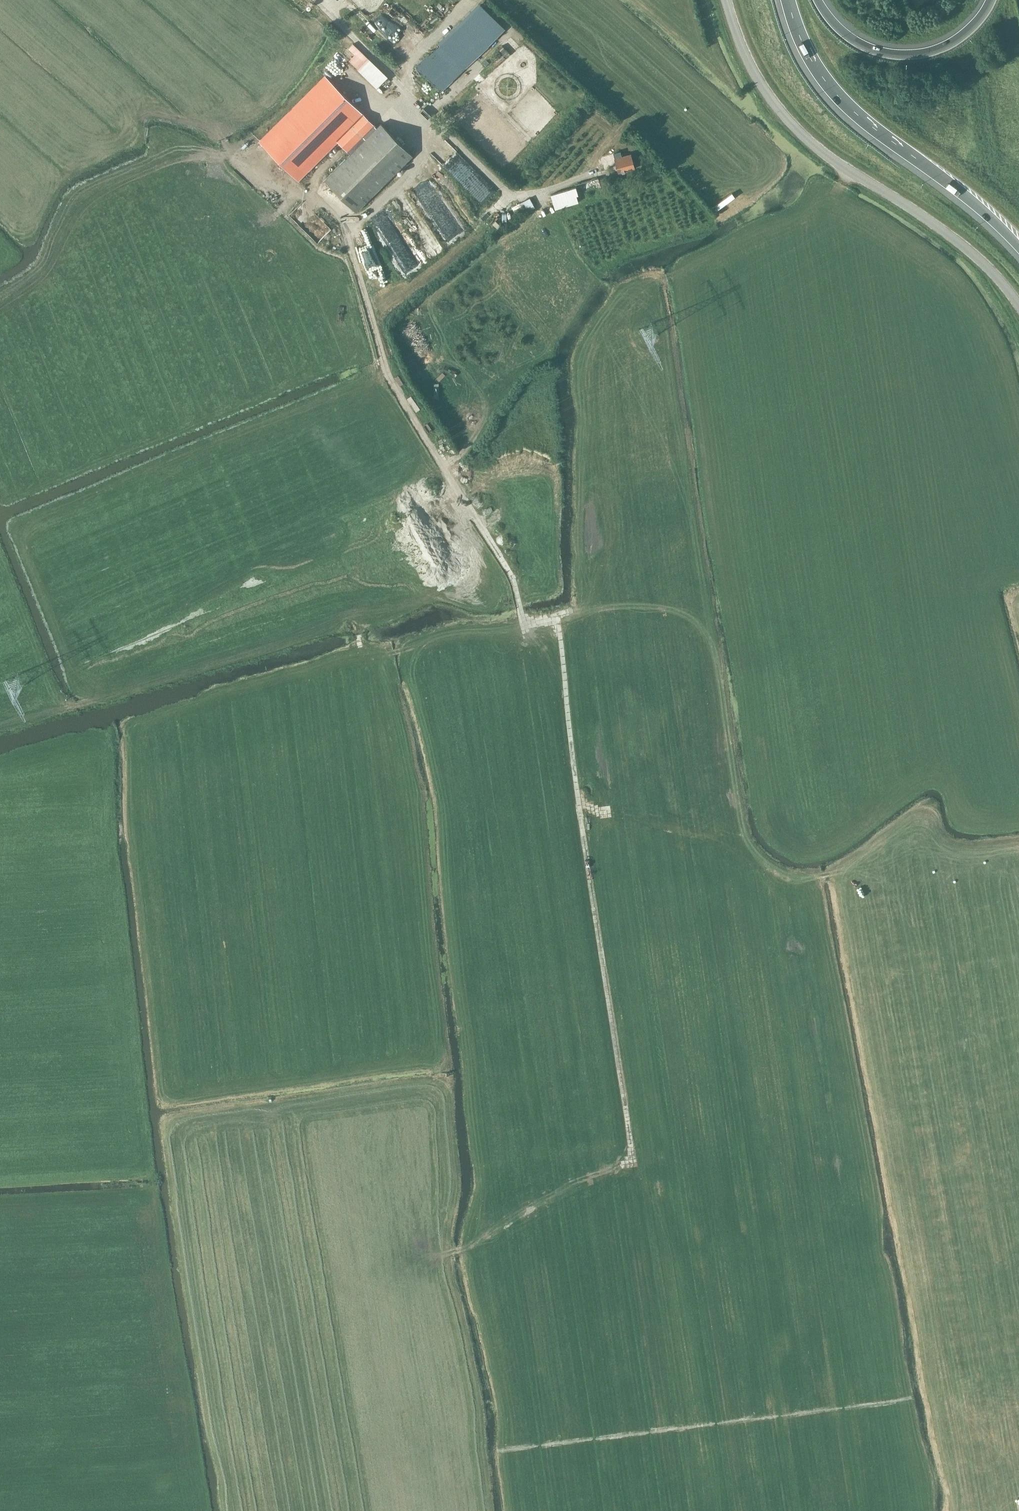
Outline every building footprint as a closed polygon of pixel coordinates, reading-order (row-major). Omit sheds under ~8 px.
[(460,21),(450,31),(414,65),(440,92),(476,58),(487,48),(460,21)] [(394,29),(390,33),(397,40),(401,36),(394,29)] [(427,42),(414,53),(418,58),(431,46),(427,42)] [(368,58),(353,43),(348,49),(354,55),(349,61),(357,69),(376,89),(388,77),(368,58)] [(376,128),(326,77),(260,143),(297,180),(336,141),(350,155),(324,180),(357,212),(413,156),(381,123),(376,128)] [(635,169),(631,154),(621,156),(619,152),(613,154),(614,159),(618,174),(618,173),(620,180),(628,178),(626,171),(635,169)] [(438,169),(450,172),(452,163),(441,160),(438,169)] [(413,185),(430,210),(447,199),(431,174),(413,185)] [(575,185),(576,188),(550,196),(555,210),(578,203),(576,196),(578,195),(601,189),(601,186),(607,184),(605,177),(599,179),(599,178),(575,185)] [(520,203),(512,208),(515,215),(523,210),(524,213),(534,207),(530,198),(520,203)] [(398,206),(412,229),(421,224),(406,201),(398,206)] [(421,243),(435,233),(429,224),(414,234),(421,243)] [(405,245),(408,250),(400,256),(408,267),(419,259),(409,243),(405,245)] [(458,451),(449,453),(452,461),(460,458),(458,451)]
